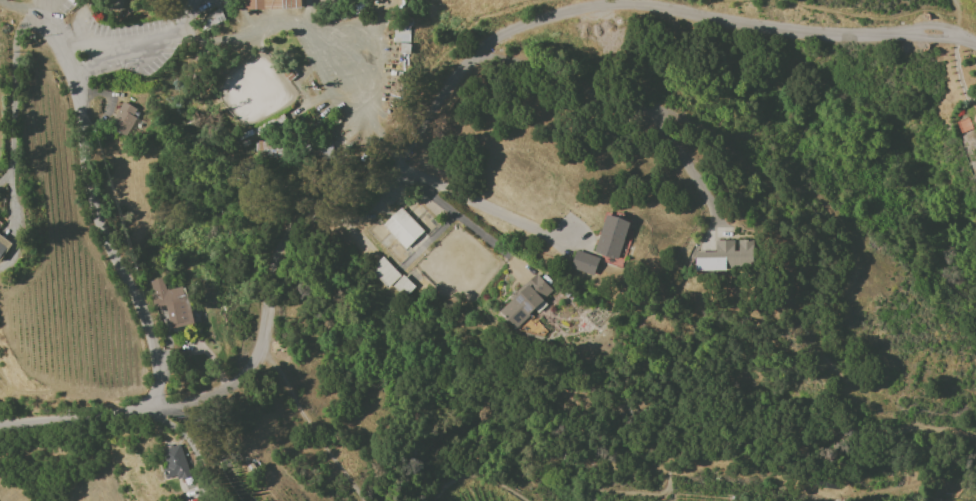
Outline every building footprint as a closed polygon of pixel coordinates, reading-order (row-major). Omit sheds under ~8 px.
[(139,110),(123,102),(109,127),(125,136),(139,110)] [(388,230),(407,248),(423,230),(405,214),(401,219),(399,218),(388,230)] [(594,253),(618,261),(630,222),(606,214),(594,253)] [(749,236),(712,237),(712,249),(693,248),(695,271),(751,270),(749,236)] [(593,276),(599,258),(576,250),(570,268),(593,276)] [(500,312),(516,328),(553,290),(537,274),(500,312)] [(193,324),(186,287),(166,290),(164,278),(149,281),(154,308),(165,306),(169,329),(193,324)]
